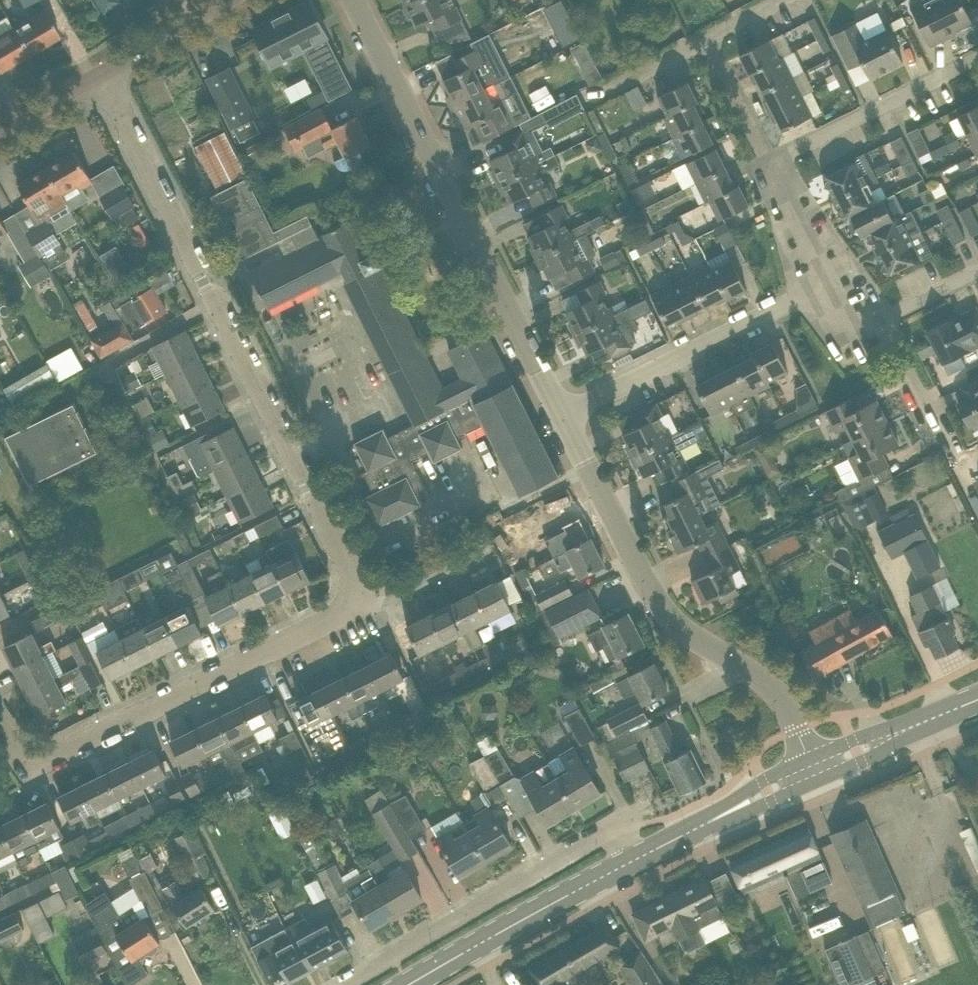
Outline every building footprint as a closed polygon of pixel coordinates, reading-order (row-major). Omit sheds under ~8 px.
[(100,13),(120,0),(91,0),(100,13)] [(404,6),(409,17),(412,16),(417,26),(428,21),(434,32),(451,24),(459,40),(471,38),(455,4),(450,6),(447,0),(416,0),(404,6)] [(565,45),(582,37),(563,0),(559,0),(545,7),(565,45)] [(910,4),(922,28),(930,46),(946,39),(944,35),(954,31),(972,22),(963,4),(961,0),(919,0),(910,4)] [(291,10),(254,28),(265,51),(272,64),(304,48),(318,76),(339,65),(325,37),(327,37),(309,1),(291,10)] [(11,26),(12,27),(28,54),(59,36),(43,8),(11,26)] [(859,58),(870,78),(903,62),(886,28),(878,11),(831,35),(849,69),(850,68),(848,63),(859,58)] [(806,20),(817,40),(824,36),(814,16),(806,20)] [(645,22),(636,27),(642,37),(650,32),(645,22)] [(12,27),(0,34),(0,70),(28,54),(12,27)] [(824,36),(817,40),(823,52),(831,49),(824,36)] [(740,54),(750,74),(780,59),(779,58),(770,39),(740,54)] [(584,41),(570,48),(579,66),(593,59),(584,41)] [(446,96),(451,106),(501,81),(502,83),(511,78),(499,54),(485,61),(479,48),(452,60),(458,73),(444,80),(451,94),(446,96)] [(759,82),(763,91),(793,76),(783,56),(779,58),(780,59),(750,74),(755,84),(759,82)] [(831,66),(837,78),(844,75),(838,62),(831,66)] [(252,119),(229,69),(208,79),(231,129),(252,119)] [(844,75),(837,78),(843,91),(851,87),(844,75)] [(764,102),(769,112),(803,96),(793,76),(763,91),(768,100),(764,102)] [(501,81),(451,106),(456,116),(460,113),(467,128),(482,120),(491,137),(516,125),(503,99),(508,96),(502,83),(501,81)] [(658,96),(667,115),(668,116),(698,101),(688,81),(658,96)] [(526,119),(531,131),(546,124),(548,128),(585,109),(577,93),(526,119)] [(803,96),(769,112),(774,123),(778,121),(783,130),(813,115),(803,96)] [(966,132),(977,127),(977,99),(971,103),(973,108),(958,115),(959,117),(949,121),(953,130),(942,136),(946,143),(957,137),(966,132)] [(662,117),(672,138),(703,122),(699,113),(703,111),(698,101),(668,116),(667,115),(662,117)] [(322,108),(284,128),(293,145),(296,151),(303,147),(308,157),(325,148),(337,143),(344,156),(334,161),(337,167),(340,169),(343,170),(346,171),(349,170),(359,165),(361,162),(362,158),(361,154),(360,150),(371,144),(356,115),(332,128),(322,108)] [(703,122),(672,138),(682,158),(717,140),(712,130),(708,131),(703,122)] [(977,152),(977,127),(966,132),(976,153),(977,152)] [(196,144),(217,188),(248,173),(226,129),(196,144)] [(492,171),(497,181),(540,160),(537,154),(538,153),(532,139),(530,140),(523,129),(501,139),(507,151),(490,160),(495,170),(492,171)] [(596,135),(603,148),(611,144),(605,132),(596,135)] [(890,142),(902,164),(913,158),(901,136),(890,142)] [(961,145),(957,137),(946,143),(950,151),(961,145)] [(611,144),(603,148),(609,161),(617,157),(611,144)] [(685,162),(695,183),(726,167),(721,158),(725,156),(720,146),(685,162)] [(75,152),(46,168),(62,195),(78,185),(80,189),(92,182),(75,152)] [(540,160),(497,181),(503,193),(506,192),(511,202),(528,194),(534,205),(557,194),(550,181),(545,183),(540,171),(542,170),(543,172),(559,164),(554,154),(540,161),(540,160)] [(913,158),(902,164),(907,175),(919,170),(913,158)] [(829,188),(834,198),(876,177),(872,169),(862,174),(856,161),(824,177),(826,181),(824,186),(829,188)] [(705,203),(708,201),(708,200),(739,185),(734,175),(730,177),(726,167),(695,183),(705,203)] [(62,195),(46,168),(18,185),(40,221),(68,205),(62,195)] [(621,172),(627,185),(635,181),(630,168),(621,172)] [(845,219),(851,216),(852,216),(877,203),(876,202),(883,199),(887,197),(881,185),(880,185),(876,177),(834,198),(840,209),(838,214),(843,215),(845,219)] [(250,272),(268,308),(343,270),(349,281),(345,283),(415,423),(388,437),(383,428),(354,442),(369,472),(371,471),(380,489),(364,497),(378,526),(421,505),(420,503),(430,499),(411,461),(428,452),(433,462),(462,448),(456,438),(484,424),(520,495),(559,475),(513,383),(511,384),(484,331),(449,349),(464,379),(442,389),(381,266),(382,265),(376,253),(371,255),(353,219),(324,233),(325,234),(319,238),(307,215),(274,231),(247,178),(211,196),(225,223),(234,218),(238,227),(229,231),(243,259),(291,235),(297,248),(250,272)] [(100,198),(112,218),(134,205),(122,185),(100,198)] [(708,200),(708,201),(718,220),(749,205),(739,185),(708,200)] [(630,190),(636,202),(643,199),(637,187),(630,190)] [(919,193),(924,204),(935,198),(930,187),(919,193)] [(326,195),(313,201),(320,215),(333,208),(326,195)] [(862,237),(868,234),(868,232),(894,219),(893,218),(892,219),(883,199),(876,202),(877,203),(852,216),(851,216),(856,226),(855,231),(860,233),(862,237)] [(962,207),(971,233),(977,230),(977,215),(974,203),(962,207)] [(530,247),(536,258),(578,236),(579,237),(587,233),(595,229),(590,220),(571,229),(572,230),(569,232),(564,219),(568,217),(562,204),(539,215),(545,227),(528,235),(533,246),(530,247)] [(936,209),(942,221),(954,215),(948,204),(936,209)] [(635,213),(640,225),(648,221),(643,209),(635,213)] [(691,210),(677,217),(678,220),(683,230),(691,227),(692,228),(698,225),(691,210)] [(954,215),(942,221),(953,244),(965,238),(954,215)] [(872,243),(878,253),(910,237),(899,216),(893,218),(894,219),(868,232),(868,234),(869,236),(867,241),(872,243)] [(8,232),(0,218),(0,237),(8,232)] [(671,224),(677,237),(685,233),(683,230),(678,220),(671,224)] [(713,228),(724,251),(737,245),(726,222),(713,228)] [(27,234),(39,255),(54,247),(60,243),(48,223),(27,234)] [(578,236),(536,258),(541,269),(544,268),(549,278),(551,277),(557,289),(594,270),(588,258),(592,256),(594,250),(586,235),(587,234),(587,233),(579,237),(578,236)] [(661,235),(649,241),(653,249),(665,243),(661,235)] [(910,237),(878,253),(883,263),(881,269),(886,270),(888,274),(920,258),(910,237)] [(653,249),(649,241),(636,248),(640,256),(653,249)] [(104,252),(116,275),(132,267),(120,244),(104,252)] [(599,258),(605,270),(626,260),(621,248),(599,258)] [(731,259),(712,269),(727,299),(746,289),(731,259)] [(710,264),(690,274),(705,305),(714,300),(716,304),(727,299),(712,269),(710,264)] [(690,274),(671,284),(688,318),(698,313),(696,309),(705,305),(690,274)] [(569,323),(574,334),(616,312),(613,305),(607,307),(601,295),(606,293),(600,280),(577,291),(583,303),(566,311),(571,322),(569,323)] [(688,318),(671,284),(651,294),(666,324),(676,320),(678,323),(688,318)] [(121,305),(135,329),(166,311),(152,287),(121,305)] [(927,331),(932,343),(937,351),(943,364),(948,374),(966,366),(961,355),(977,346),(977,310),(976,307),(961,314),(963,319),(956,322),(954,318),(927,331)] [(616,312),(574,334),(580,345),(582,344),(588,354),(605,345),(610,357),(632,346),(626,333),(622,335),(616,323),(621,321),(616,312)] [(133,339),(123,320),(90,339),(101,358),(133,339)] [(657,326),(647,331),(653,344),(663,339),(657,326)] [(152,347),(165,373),(198,356),(185,330),(152,347)] [(773,342),(753,352),(768,381),(788,371),(773,342)] [(932,343),(925,347),(929,355),(937,351),(932,343)] [(744,361),(735,365),(751,396),(770,386),(768,381),(753,352),(742,357),(744,361)] [(165,373),(179,399),(212,382),(198,356),(165,373)] [(15,408),(58,384),(47,363),(3,388),(7,395),(15,408)] [(724,366),(714,371),(731,405),(751,396),(735,365),(726,370),(724,366)] [(731,405),(714,371),(704,376),(706,380),(696,385),(711,415),(731,405)] [(120,379),(126,391),(139,384),(133,373),(120,379)] [(962,388),(967,398),(958,403),(970,426),(973,424),(975,428),(977,427),(977,380),(962,388)] [(212,382),(179,399),(192,425),(225,409),(212,382)] [(796,409),(783,415),(787,423),(818,408),(805,384),(794,389),(797,394),(796,409)] [(7,395),(1,399),(9,412),(15,408),(7,395)] [(845,427),(852,440),(887,422),(876,400),(859,408),(854,396),(826,410),(836,432),(845,427)] [(4,436),(29,486),(99,452),(74,401),(4,436)] [(626,446),(631,457),(673,436),(673,435),(669,427),(664,430),(658,417),(663,415),(656,403),(634,414),(640,425),(623,434),(628,444),(626,446)] [(787,423),(783,415),(771,422),(775,429),(787,423)] [(887,422),(852,440),(843,445),(848,456),(847,457),(859,480),(888,466),(882,453),(899,444),(887,422)] [(200,476),(213,470),(247,453),(234,426),(212,437),(209,431),(183,444),(200,476)] [(673,436),(631,457),(636,468),(639,466),(644,477),(655,471),(661,483),(667,480),(690,469),(680,449),(699,439),(692,426),(673,435),(673,436)] [(149,436),(148,436),(155,451),(170,444),(163,429),(157,432),(154,427),(147,431),(149,436)] [(763,440),(760,433),(747,439),(751,447),(763,440)] [(751,447),(747,439),(735,446),(738,453),(751,447)] [(743,452),(742,457),(744,462),(749,464),(754,461),(756,456),(753,451),(748,450),(743,452)] [(213,470),(226,495),(260,479),(247,453),(213,470)] [(669,517),(673,527),(674,528),(701,515),(700,514),(721,503),(708,476),(724,468),(719,459),(697,471),(673,482),(680,496),(660,506),(665,515),(663,515),(665,519),(669,517)] [(177,471),(167,476),(174,489),(183,484),(177,471)] [(260,479),(226,495),(240,522),(273,505),(260,479)] [(841,502),(855,530),(888,513),(874,486),(841,502)] [(180,500),(187,515),(200,508),(193,493),(180,500)] [(192,514),(197,525),(212,518),(207,507),(192,514)] [(254,526),(260,537),(283,525),(277,514),(254,526)] [(698,543),(705,557),(729,546),(717,520),(706,525),(701,515),(674,528),(673,527),(667,530),(679,553),(698,543)] [(879,534),(891,558),(904,553),(917,581),(944,569),(919,515),(879,534)] [(174,532),(185,553),(193,549),(182,528),(174,532)] [(566,529),(545,540),(553,556),(561,571),(572,565),(578,577),(586,574),(604,564),(591,538),(575,546),(566,529)] [(245,530),(233,536),(238,547),(250,541),(245,530)] [(759,551),(767,568),(803,550),(795,533),(759,551)] [(238,547),(233,536),(220,543),(225,554),(238,547)] [(287,591),(310,579),(289,537),(266,549),(272,561),(287,591)] [(729,546),(705,557),(712,570),(692,580),(704,603),(718,595),(721,602),(739,593),(730,573),(741,568),(729,546)] [(16,553),(27,576),(35,571),(24,549),(16,553)] [(146,578),(177,562),(171,551),(140,567),(146,578)] [(187,559),(178,564),(194,597),(204,592),(187,559)] [(509,564),(534,612),(573,594),(565,579),(536,594),(518,559),(509,564)] [(272,561),(251,572),(265,602),(287,591),(272,561)] [(165,570),(182,603),(194,597),(178,564),(165,570)] [(9,584),(0,566),(0,589),(9,584)] [(146,578),(140,567),(118,578),(123,589),(146,578)] [(228,584),(221,570),(208,576),(213,587),(217,585),(219,589),(206,596),(220,624),(242,613),(228,584)] [(35,571),(27,576),(29,579),(2,593),(5,599),(32,586),(37,598),(35,599),(38,605),(49,599),(35,571)] [(251,572),(228,584),(242,613),(265,602),(251,572)] [(101,600),(123,589),(118,578),(96,589),(101,600)] [(497,581),(474,592),(488,621),(511,610),(497,581)] [(911,615),(918,628),(926,646),(930,645),(936,658),(958,647),(952,634),(956,632),(933,584),(908,595),(916,612),(911,615)] [(535,614),(551,648),(562,642),(560,638),(603,616),(588,587),(535,614)] [(73,614),(101,600),(96,589),(67,603),(73,614)] [(10,612),(0,592),(0,617),(10,612)] [(474,592),(452,603),(466,632),(465,633),(474,650),(483,645),(474,628),(488,621),(474,592)] [(73,614),(67,603),(30,621),(36,632),(73,614)] [(452,603),(429,614),(444,643),(443,644),(448,654),(457,649),(452,639),(465,633),(466,632),(452,603)] [(187,604),(165,615),(179,644),(202,633),(187,604)] [(800,651),(815,677),(893,634),(878,607),(856,618),(849,608),(813,628),(820,640),(800,651)] [(587,634),(595,651),(602,647),(609,660),(617,656),(644,643),(628,613),(587,634)] [(444,643),(429,614),(406,626),(421,655),(443,644),(444,643)] [(165,615),(142,627),(157,655),(179,644),(165,615)] [(115,628),(120,638),(134,666),(157,655),(142,627),(137,617),(115,628)] [(4,646),(16,669),(44,655),(56,649),(52,640),(40,646),(33,632),(4,646)] [(68,643),(79,665),(79,666),(90,660),(94,658),(83,636),(68,643)] [(134,666),(120,638),(97,649),(111,678),(134,666)] [(523,638),(502,649),(506,658),(528,647),(523,638)] [(502,649),(480,660),(484,669),(506,658),(502,649)] [(391,653),(368,664),(381,691),(404,679),(391,653)] [(16,669),(27,692),(55,678),(55,677),(44,655),(16,669)] [(55,678),(27,692),(38,714),(66,701),(59,687),(84,675),(90,688),(102,683),(90,660),(79,666),(79,665),(55,677),(55,678)] [(453,667),(455,672),(457,671),(462,680),(484,669),(480,660),(465,667),(463,662),(453,667)] [(616,682),(623,697),(635,691),(641,703),(667,690),(654,663),(616,682)] [(368,664),(344,676),(363,713),(385,702),(380,691),(381,691),(368,664)] [(457,671),(455,672),(434,682),(432,677),(421,683),(427,697),(462,680),(457,671)] [(344,676),(321,688),(333,713),(345,707),(352,719),(363,713),(344,676)] [(333,713),(321,688),(297,700),(299,703),(310,725),(322,719),(343,761),(355,755),(349,745),(333,713)] [(265,693),(241,705),(253,730),(254,730),(287,714),(278,697),(270,702),(265,693)] [(295,695),(286,699),(290,708),(299,703),(297,700),(295,695)] [(598,725),(606,740),(648,718),(640,702),(606,719),(607,721),(598,725)] [(241,705),(218,716),(235,750),(258,739),(254,730),(253,730),(241,705)] [(581,706),(579,708),(564,716),(580,745),(595,738),(597,736),(581,706)] [(420,710),(396,721),(402,732),(425,720),(420,710)] [(37,715),(26,720),(31,730),(42,724),(37,715)] [(235,750),(218,716),(194,728),(207,753),(221,747),(226,758),(236,752),(235,750)] [(665,760),(665,761),(680,793),(706,780),(691,748),(682,753),(666,720),(649,728),(665,760)] [(207,753),(194,728),(171,740),(184,766),(207,754),(207,753)] [(295,730),(280,738),(287,752),(302,745),(295,730)] [(373,733),(349,745),(355,755),(378,744),(373,733)] [(475,743),(484,756),(509,799),(520,818),(521,817),(517,810),(534,799),(549,823),(574,808),(555,776),(556,776),(548,763),(535,770),(534,769),(519,777),(514,776),(490,734),(475,743)] [(615,758),(625,780),(649,769),(638,746),(637,747),(633,736),(607,748),(612,759),(615,758)] [(567,769),(556,776),(555,776),(574,808),(600,792),(573,746),(559,754),(567,769)] [(153,749),(129,761),(142,787),(166,775),(153,749)] [(246,773),(236,752),(226,758),(236,778),(246,773)] [(475,817),(466,823),(464,823),(486,860),(511,845),(491,810),(509,799),(484,756),(468,763),(485,791),(470,800),(477,811),(473,814),(475,817)] [(129,761),(106,772),(119,799),(142,787),(129,761)] [(221,780),(215,770),(196,779),(191,771),(180,776),(190,796),(221,780)] [(311,771),(296,779),(301,788),(316,781),(311,771)] [(106,772),(82,784),(95,810),(96,810),(119,799),(106,772)] [(165,796),(170,806),(186,799),(176,778),(165,784),(169,794),(165,796)] [(95,810),(82,784),(59,796),(72,822),(85,816),(89,825),(100,820),(96,810),(95,810)] [(405,795),(390,803),(411,838),(426,829),(405,795)] [(202,819),(193,801),(182,806),(190,824),(202,819)] [(47,802),(23,814),(40,849),(63,837),(59,829),(60,828),(47,802)] [(151,803),(127,815),(132,825),(156,813),(151,803)] [(367,865),(368,868),(370,867),(375,874),(396,913),(422,898),(400,861),(418,850),(411,838),(390,803),(372,813),(393,848),(367,865)] [(283,805),(268,812),(281,838),(296,831),(283,805)] [(0,825),(0,826),(12,851),(24,845),(29,855),(40,849),(23,814),(0,825)] [(132,825),(127,815),(102,827),(108,837),(132,825)] [(865,819),(831,834),(862,904),(871,925),(906,910),(896,888),(865,819)] [(370,867),(368,868),(344,882),(335,864),(330,866),(319,845),(314,848),(312,845),(315,844),(303,820),(294,825),(318,872),(317,872),(331,900),(349,892),(370,928),(396,913),(375,874),(370,867)] [(464,823),(466,823),(463,820),(460,821),(462,825),(452,831),(450,827),(436,835),(460,875),(486,860),(464,823)] [(12,851),(0,826),(0,857),(12,851)] [(212,873),(203,854),(206,853),(194,828),(174,837),(195,881),(212,873)] [(808,828),(730,863),(744,896),(787,876),(789,876),(787,872),(799,867),(810,891),(832,881),(808,828)] [(85,833),(72,839),(81,857),(94,851),(85,833)] [(81,857),(72,839),(58,846),(66,861),(65,862),(67,865),(81,857)] [(163,908),(137,855),(122,863),(147,916),(163,908)] [(51,871),(28,882),(33,892),(56,881),(51,871)] [(679,939),(685,952),(706,942),(699,928),(723,916),(717,905),(718,904),(705,878),(633,914),(646,940),(658,934),(663,945),(676,939),(677,941),(679,939)] [(163,888),(176,908),(187,924),(214,907),(200,885),(185,895),(175,880),(163,888)] [(22,885),(4,894),(10,904),(33,892),(28,882),(22,885)] [(85,904),(127,984),(133,984),(148,975),(136,957),(148,949),(150,952),(153,954),(159,950),(158,947),(156,944),(160,942),(144,917),(142,918),(134,904),(119,913),(105,891),(85,904)] [(4,894),(0,896),(0,909),(10,904),(4,894)] [(30,904),(22,908),(38,941),(54,934),(46,917),(37,900),(30,904)] [(24,929),(15,911),(0,918),(0,941),(24,929)] [(291,941),(291,942),(293,941),(310,971),(348,950),(332,919),(313,929),(305,916),(284,928),(291,941)] [(619,950),(618,947),(619,947),(605,922),(527,967),(538,984),(561,984),(571,979),(571,978),(619,950)] [(71,939),(83,963),(107,952),(95,927),(71,939)] [(284,928),(252,946),(260,959),(270,980),(283,973),(289,982),(310,971),(293,941),(291,942),(291,941),(284,928)] [(841,984),(850,984),(873,975),(856,935),(825,948),(841,984)] [(629,984),(664,984),(641,950),(640,950),(625,959),(637,979),(629,984)]
